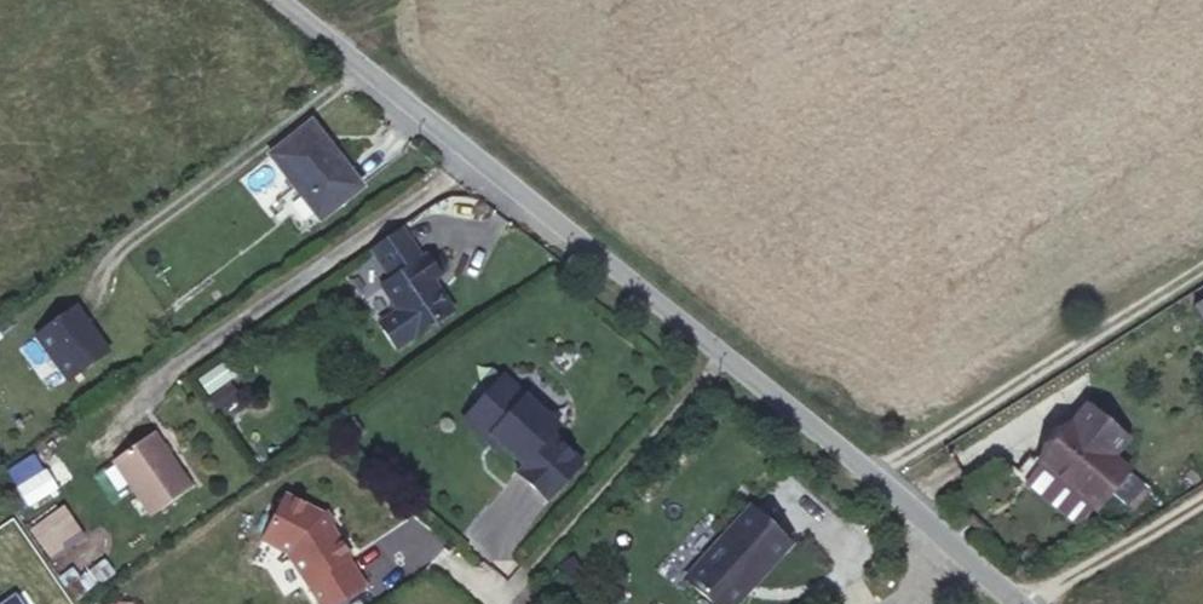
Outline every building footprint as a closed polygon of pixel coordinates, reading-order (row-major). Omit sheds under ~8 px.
[(320,218),(361,186),(310,123),(270,154),(320,218)] [(434,281),(441,275),(427,255),(423,258),(402,228),(372,249),(391,276),(381,283),(417,336),(454,310),(434,281)] [(1190,307),(1202,327),(1202,299),(1190,307)] [(78,306),(38,336),(71,381),(110,353),(78,306)] [(471,423),(483,434),(493,435),(504,444),(525,464),(519,470),(551,499),(585,462),(555,433),(562,425),(548,413),(548,404),(537,395),(529,395),(506,374),(471,413),(471,423)] [(219,415),(247,395),(237,382),(209,402),(219,415)] [(1110,492),(1129,470),(1113,457),(1127,439),(1086,404),(1038,463),(1041,465),(1026,483),(1077,526),(1092,507),(1095,510),(1110,492)] [(152,515),(192,487),(153,433),(113,461),(152,515)] [(504,444),(493,435),(483,434),(499,449),(504,444)] [(38,456),(12,468),(27,503),(54,491),(38,456)] [(1151,489),(1129,470),(1110,492),(1133,511),(1151,489)] [(321,514),(284,495),(262,541),(288,553),(321,603),(337,603),(365,585),(347,558),(349,557),(321,514)] [(65,504),(37,521),(55,550),(82,533),(65,504)] [(753,507),(687,578),(715,603),(738,603),(794,544),(753,507)] [(84,592),(113,570),(105,559),(75,582),(84,592)]
